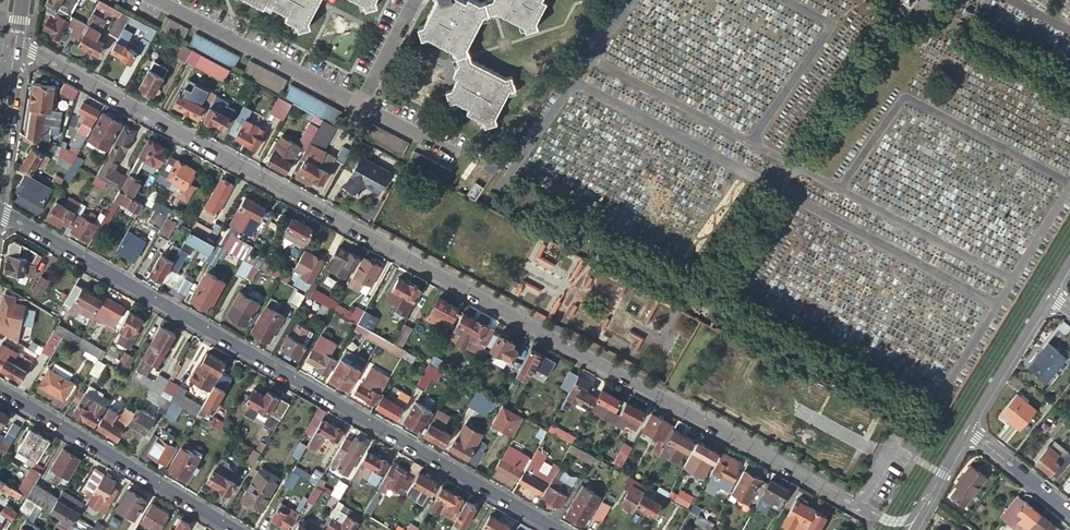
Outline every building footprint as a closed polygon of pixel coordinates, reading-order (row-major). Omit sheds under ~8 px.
[(47,2),(51,4),(72,16),(73,13),(72,12),(74,6),(63,0),(48,0),(47,2)] [(101,0),(99,0),(97,5),(114,14),(117,9),(101,0)] [(265,8),(268,3),(288,14),(286,19),(298,25),(300,31),(313,27),(311,21),(322,0),(251,0),(265,8)] [(364,4),(366,11),(378,8),(376,0),(356,0),(364,4)] [(483,2),(479,0),(470,0),(469,0),(441,0),(428,24),(422,26),(426,39),(432,37),(461,52),(465,64),(459,75),(464,78),(457,90),(450,92),(454,103),(460,102),(472,109),(470,113),(488,122),(490,127),(500,124),(499,119),(514,90),(519,87),(516,76),(509,78),(475,60),(472,48),(489,13),(501,10),(530,25),(531,31),(542,27),(541,20),(550,0),(490,0),(483,2)] [(70,33),(79,38),(87,23),(72,16),(51,4),(49,9),(55,13),(52,18),(49,16),(43,27),(51,31),(50,33),(59,38),(67,23),(73,26),(70,33)] [(130,15),(117,9),(114,14),(118,16),(109,33),(118,38),(121,31),(125,25),(130,15)] [(92,14),(88,20),(90,21),(79,42),(99,54),(105,43),(95,38),(99,30),(96,28),(101,19),(92,14)] [(136,19),(130,15),(125,25),(128,26),(130,22),(133,24),(136,19)] [(160,29),(183,40),(189,28),(167,17),(160,29)] [(142,22),(136,19),(133,24),(138,27),(142,22)] [(118,38),(111,50),(121,55),(121,57),(131,62),(136,52),(128,48),(128,46),(124,44),(128,35),(121,31),(118,38)] [(189,44),(235,66),(240,55),(195,33),(189,44)] [(192,49),(179,41),(172,54),(186,61),(192,49)] [(195,64),(201,53),(192,49),(186,61),(194,66),(195,64)] [(221,64),(201,53),(195,64),(215,76),(221,64)] [(153,59),(149,67),(155,70),(159,63),(153,59)] [(288,78),(251,59),(244,71),(281,90),(288,78)] [(155,70),(149,67),(140,84),(140,87),(146,90),(149,89),(155,92),(168,67),(159,63),(155,70)] [(229,68),(221,64),(215,76),(223,80),(229,68)] [(256,82),(249,79),(243,90),(249,93),(256,82)] [(75,99),(78,89),(64,81),(59,90),(75,99)] [(35,83),(26,136),(58,154),(60,146),(48,142),(49,132),(58,134),(61,111),(51,110),(51,107),(52,99),(54,86),(46,85),(41,84),(35,83)] [(337,123),(343,110),(290,84),(283,97),(337,123)] [(210,104),(216,93),(208,88),(200,102),(196,100),(198,95),(195,93),(194,96),(190,94),(189,96),(179,91),(174,102),(198,116),(204,104),(208,107),(210,104)] [(425,101),(428,93),(420,90),(417,98),(425,101)] [(271,110),(284,117),(293,101),(279,94),(271,110)] [(79,150),(101,111),(84,101),(79,110),(83,112),(81,116),(83,118),(80,123),(83,125),(71,145),(74,147),(79,150)] [(208,107),(204,116),(214,121),(215,119),(226,126),(233,113),(225,109),(224,111),(210,104),(208,107)] [(122,123),(103,112),(94,129),(107,137),(103,142),(109,145),(122,123)] [(239,113),(229,131),(236,134),(246,117),(239,113)] [(306,148),(323,118),(315,113),(299,144),(300,144),(306,148)] [(77,117),(70,114),(62,141),(69,143),(77,117)] [(246,117),(236,134),(257,146),(262,136),(261,135),(265,128),(246,117)] [(306,148),(306,149),(310,151),(298,174),(312,182),(315,177),(319,180),(323,178),(324,179),(333,163),(326,160),(323,165),(321,164),(324,158),(324,159),(327,154),(330,147),(329,145),(340,126),(323,118),(306,148)] [(411,141),(374,122),(367,135),(404,154),(411,141)] [(135,130),(125,124),(96,175),(107,181),(120,189),(128,176),(118,170),(116,172),(112,170),(123,151),(125,152),(131,141),(129,140),(135,130)] [(357,136),(345,129),(341,135),(347,138),(343,146),(341,145),(335,157),(336,158),(343,162),(351,147),(345,144),(348,138),(354,142),(357,136)] [(292,159),(300,144),(299,144),(281,135),(268,159),(287,170),(293,160),(292,159)] [(167,148),(149,137),(128,176),(120,189),(132,195),(141,179),(135,175),(146,156),(159,164),(167,148)] [(60,146),(58,154),(73,162),(79,150),(74,147),(71,152),(65,149),(69,143),(62,141),(60,146)] [(32,146),(21,165),(32,171),(37,164),(43,167),(49,156),(32,146)] [(335,157),(327,154),(324,159),(326,160),(333,163),(336,158),(335,157)] [(391,170),(363,154),(346,184),(359,191),(362,185),(368,184),(380,190),(391,170)] [(195,169),(170,155),(160,174),(158,178),(178,189),(176,193),(187,199),(195,184),(188,181),(195,169)] [(495,173),(501,164),(491,157),(485,165),(495,173)] [(79,165),(73,162),(65,176),(71,180),(79,165)] [(51,188),(26,174),(21,183),(25,185),(20,194),(21,201),(38,210),(51,188)] [(51,182),(59,186),(64,178),(56,174),(51,182)] [(107,181),(96,175),(92,183),(102,189),(107,181)] [(233,183),(221,176),(202,210),(214,217),(233,183)] [(477,181),(468,194),(477,199),(485,187),(477,181)] [(160,211),(161,212),(166,205),(156,199),(160,192),(152,188),(144,202),(152,207),(160,211)] [(132,195),(120,189),(115,198),(119,201),(118,203),(119,204),(119,206),(123,208),(126,207),(124,211),(135,217),(144,202),(132,195)] [(452,198),(444,193),(431,219),(438,223),(452,198)] [(235,218),(221,245),(228,249),(240,227),(252,234),(262,217),(267,207),(246,195),(234,217),(235,218)] [(65,218),(71,221),(81,203),(69,197),(65,205),(57,201),(49,217),(61,224),(65,218)] [(428,201),(421,197),(415,209),(422,213),(428,201)] [(67,227),(65,232),(71,235),(74,231),(89,239),(99,224),(92,220),(96,214),(90,211),(87,217),(81,214),(85,206),(81,203),(71,221),(67,227)] [(100,225),(93,238),(100,242),(107,230),(105,228),(117,207),(112,204),(107,211),(105,214),(100,224),(100,225)] [(176,211),(166,205),(161,212),(168,216),(172,218),(176,211)] [(161,212),(160,211),(153,224),(160,229),(168,216),(161,212)] [(160,229),(158,232),(168,238),(178,221),(172,218),(168,216),(160,229)] [(313,228),(293,216),(287,227),(289,228),(284,235),(303,246),(313,228)] [(61,224),(67,227),(71,221),(65,218),(61,224)] [(214,241),(220,230),(199,218),(193,230),(206,237),(214,241)] [(210,252),(215,242),(214,241),(206,237),(193,230),(191,229),(186,238),(210,252)] [(128,231),(117,249),(135,259),(145,241),(128,231)] [(41,255),(15,240),(10,243),(6,269),(8,270),(8,273),(16,274),(17,271),(34,274),(36,264),(41,255)] [(242,241),(235,253),(245,259),(252,262),(255,257),(251,254),(254,248),(242,241)] [(223,256),(241,266),(245,259),(235,253),(228,249),(221,245),(215,242),(210,252),(208,256),(219,263),(223,256)] [(150,273),(163,280),(170,268),(181,248),(173,243),(166,255),(162,253),(150,273)] [(181,248),(170,268),(177,272),(189,248),(183,244),(181,248)] [(351,250),(340,244),(329,262),(349,274),(361,253),(352,248),(351,250)] [(314,254),(305,249),(295,268),(301,271),(299,274),(311,281),(308,285),(299,280),(295,287),(297,288),(306,293),(311,296),(315,287),(317,283),(313,280),(322,262),(313,257),(314,254)] [(259,267),(263,269),(267,263),(255,257),(252,262),(259,267)] [(252,279),(259,267),(252,262),(245,259),(241,266),(237,273),(245,278),(246,276),(252,279)] [(381,268),(363,259),(349,283),(360,288),(365,280),(372,283),(381,268)] [(267,263),(263,269),(280,279),(287,282),(291,275),(267,262),(267,263)] [(224,281),(208,272),(193,299),(209,309),(224,281)] [(177,291),(184,278),(176,273),(168,286),(177,291)] [(49,280),(40,275),(32,291),(39,295),(49,280)] [(408,314),(422,287),(411,281),(411,282),(400,276),(394,287),(389,297),(400,303),(397,308),(408,314)] [(177,291),(186,296),(193,283),(184,278),(177,291)] [(367,292),(372,283),(365,280),(360,288),(367,292)] [(80,285),(76,283),(63,304),(68,306),(80,285)] [(102,298),(80,285),(68,306),(79,312),(79,310),(92,317),(102,298)] [(315,287),(311,296),(320,301),(323,295),(325,293),(315,287)] [(299,307),(306,293),(297,288),(294,294),(290,302),(299,307)] [(261,302),(240,290),(228,312),(248,324),(261,302)] [(2,293),(0,305),(0,331),(18,342),(22,315),(24,304),(22,303),(14,302),(15,295),(2,293)] [(338,303),(323,295),(320,301),(332,308),(335,309),(338,303)] [(124,307),(105,296),(90,323),(94,326),(99,317),(107,322),(104,326),(111,330),(117,320),(124,307)] [(445,335),(460,308),(440,296),(428,317),(443,326),(440,332),(445,335)] [(358,322),(365,311),(357,306),(354,312),(338,303),(335,309),(358,322)] [(122,322),(129,310),(124,307),(117,320),(122,322)] [(256,332),(271,340),(285,316),(270,307),(256,332)] [(139,315),(130,309),(129,310),(122,322),(120,327),(123,329),(118,339),(129,346),(138,330),(136,329),(142,318),(139,316),(139,315)] [(373,315),(365,311),(358,322),(366,327),(373,315)] [(494,331),(495,329),(487,325),(488,324),(478,318),(477,319),(463,312),(456,326),(449,337),(481,355),(487,344),(494,331)] [(373,315),(366,327),(371,330),(382,336),(394,343),(398,337),(373,323),(377,317),(373,315)] [(366,327),(358,322),(355,329),(368,335),(371,330),(366,327)] [(82,337),(58,324),(53,331),(61,336),(62,337),(77,345),(82,337)] [(313,331),(299,324),(292,335),(289,333),(281,345),(300,356),(306,344),(305,344),(313,331)] [(175,334),(160,325),(143,355),(157,364),(175,334)] [(411,333),(403,328),(398,337),(394,343),(403,347),(411,333)] [(330,334),(323,329),(317,338),(325,342),(330,334)] [(368,335),(367,337),(378,343),(382,336),(371,330),(368,335)] [(53,331),(43,349),(51,354),(61,336),(53,331)] [(498,333),(494,331),(487,344),(491,346),(498,333)] [(500,331),(498,333),(491,346),(490,347),(499,352),(493,361),(503,367),(508,357),(514,360),(519,352),(518,348),(514,345),(515,342),(511,340),(510,337),(500,331)] [(394,343),(382,336),(378,343),(390,350),(394,343)] [(82,337),(77,345),(85,350),(98,357),(101,359),(105,351),(82,337)] [(1069,351),(1065,347),(1061,351),(1050,342),(1030,367),(1049,381),(1069,357),(1066,355),(1069,351)] [(2,343),(0,346),(0,366),(21,378),(31,361),(2,343)] [(403,347),(394,343),(390,350),(401,356),(402,355),(405,349),(403,347)] [(542,353),(532,347),(506,393),(511,396),(521,379),(526,382),(542,353)] [(318,368),(329,374),(338,359),(327,353),(325,356),(314,349),(308,358),(320,365),(318,368)] [(334,378),(341,382),(352,363),(357,355),(347,349),(333,374),(335,376),(334,378)] [(416,355),(405,349),(402,355),(412,361),(416,355)] [(98,357),(85,350),(83,355),(95,362),(97,359),(98,357)] [(125,373),(134,357),(124,352),(115,367),(125,373)] [(222,371),(226,363),(207,352),(197,368),(195,368),(189,378),(210,390),(221,372),(222,371)] [(365,360),(357,355),(352,363),(361,368),(365,360)] [(774,360),(765,355),(761,363),(770,368),(774,360)] [(95,362),(90,371),(97,376),(105,364),(97,359),(95,362)] [(73,372),(56,362),(52,368),(69,378),(73,372)] [(428,381),(437,366),(429,362),(421,377),(428,381)] [(352,363),(341,382),(347,386),(348,383),(351,385),(361,368),(352,363)] [(356,391),(375,402),(384,386),(379,382),(384,373),(373,366),(364,381),(363,380),(356,391)] [(52,368),(49,367),(39,383),(64,398),(69,390),(71,391),(77,382),(69,378),(52,368)] [(162,390),(168,379),(158,373),(154,380),(135,369),(130,376),(144,384),(148,386),(160,393),(162,390)] [(201,406),(198,412),(205,416),(210,408),(213,410),(224,390),(226,391),(233,380),(232,377),(222,371),(221,372),(210,390),(201,406)] [(579,375),(570,371),(562,385),(571,390),(579,375)] [(384,386),(390,376),(384,373),(379,382),(384,386)] [(728,386),(733,376),(726,373),(721,383),(728,386)] [(562,405),(568,408),(574,399),(591,409),(597,398),(585,390),(590,382),(579,375),(571,390),(562,405)] [(698,379),(691,375),(684,387),(691,391),(698,379)] [(89,385),(73,412),(83,418),(84,416),(95,423),(105,406),(109,400),(101,395),(102,393),(89,385)] [(172,395),(169,399),(172,401),(183,407),(196,415),(198,412),(201,406),(183,395),(186,390),(178,385),(172,395)] [(158,410),(165,414),(172,401),(169,399),(160,393),(148,386),(145,391),(143,394),(160,405),(158,410)] [(281,419),(290,403),(277,395),(278,394),(271,390),(270,391),(267,390),(265,395),(254,389),(247,400),(250,401),(266,410),(281,419)] [(495,399),(477,389),(468,405),(486,414),(495,399)] [(621,399),(602,389),(597,398),(591,409),(590,410),(608,420),(604,429),(609,432),(615,423),(620,413),(615,410),(621,399)] [(162,390),(160,393),(169,399),(172,395),(162,390)] [(377,404),(399,416),(410,396),(398,390),(396,393),(391,391),(387,398),(383,395),(377,404)] [(1017,392),(1001,412),(1012,421),(1021,428),(1037,408),(1017,392)] [(138,399),(131,395),(125,405),(132,409),(138,399)] [(172,401),(165,414),(175,420),(183,407),(172,401)] [(263,416),(266,410),(250,401),(247,407),(248,409),(260,417),(263,416)] [(431,412),(415,402),(404,420),(420,430),(431,412)] [(646,412),(627,402),(620,413),(615,423),(624,429),(627,424),(636,429),(646,412)] [(520,424),(525,415),(504,404),(493,422),(511,433),(514,434),(520,424)] [(131,414),(127,420),(146,432),(155,416),(136,405),(131,414)] [(98,425),(118,437),(127,420),(131,414),(126,411),(123,415),(125,416),(123,420),(119,417),(115,424),(111,421),(117,412),(108,407),(98,425)] [(327,411),(320,407),(306,430),(313,434),(322,419),(327,411)] [(8,415),(0,410),(0,429),(8,415)] [(210,423),(221,429),(227,418),(217,412),(210,423)] [(1001,412),(999,415),(1010,424),(1012,421),(1001,412)] [(428,433),(446,444),(451,434),(442,428),(443,425),(441,424),(441,423),(439,421),(441,418),(435,414),(427,428),(424,427),(418,437),(423,440),(428,433)] [(668,441),(674,430),(670,428),(671,425),(653,415),(644,430),(659,439),(657,443),(664,447),(668,441)] [(334,426),(322,419),(313,434),(308,442),(307,445),(315,450),(323,436),(327,439),(328,436),(336,441),(342,430),(335,426),(334,426)] [(480,440),(484,432),(465,421),(451,446),(470,457),(480,440)] [(5,451),(5,452),(20,427),(13,423),(4,437),(0,434),(0,448),(5,451)] [(575,436),(552,423),(548,429),(572,442),(575,436)] [(49,441),(29,429),(18,449),(38,461),(49,441)] [(694,442),(674,430),(668,441),(664,447),(660,453),(678,463),(685,451),(688,452),(694,442)] [(147,452),(167,464),(177,448),(167,442),(170,438),(166,436),(164,440),(158,436),(157,436),(147,452)] [(352,442),(345,437),(335,456),(338,458),(343,450),(355,457),(364,442),(355,437),(352,442)] [(292,454),(299,458),(307,445),(308,442),(302,438),(292,454)] [(188,443),(182,439),(179,445),(181,446),(168,467),(187,479),(200,458),(185,448),(188,443)] [(479,462),(486,450),(484,448),(486,443),(480,440),(470,457),(479,462)] [(719,452),(699,440),(693,450),(698,453),(696,456),(704,460),(705,459),(710,462),(711,459),(714,462),(719,452)] [(596,456),(572,442),(568,449),(592,463),(596,456)] [(1037,460),(1052,472),(1068,452),(1055,442),(1051,446),(1049,445),(1037,460)] [(509,443),(496,467),(516,478),(530,453),(517,446),(516,447),(509,443)] [(664,447),(657,443),(651,453),(659,457),(660,453),(664,447)] [(613,463),(621,467),(632,448),(624,444),(613,463)] [(247,462),(253,465),(261,452),(255,449),(254,448),(247,462)] [(547,453),(537,448),(519,480),(540,492),(545,484),(547,486),(556,471),(550,467),(547,473),(538,467),(541,462),(547,453)] [(69,478),(81,459),(62,449),(51,467),(57,471),(52,478),(59,482),(63,475),(69,478)] [(379,458),(367,450),(361,461),(353,474),(359,478),(362,472),(377,480),(387,461),(388,461),(380,457),(379,458)] [(1052,472),(1058,477),(1069,463),(1069,454),(1068,452),(1052,472)] [(651,453),(647,460),(655,464),(659,457),(651,453)] [(732,460),(722,454),(713,471),(719,474),(716,479),(713,477),(706,488),(714,493),(719,485),(729,490),(734,482),(733,481),(738,471),(737,470),(741,463),(733,458),(732,460)] [(690,456),(686,463),(690,466),(694,459),(690,456)] [(231,464),(220,458),(218,462),(207,479),(229,492),(235,481),(232,479),(236,472),(229,468),(231,464)] [(392,464),(387,461),(377,480),(381,482),(391,465),(392,464)] [(423,466),(416,462),(408,474),(412,476),(416,478),(419,473),(423,466)] [(547,473),(550,467),(541,462),(538,467),(547,473)] [(33,464),(31,467),(41,473),(43,469),(33,464)] [(412,476),(408,474),(406,473),(407,470),(397,464),(395,467),(391,465),(381,482),(378,488),(382,490),(383,491),(385,487),(389,490),(392,486),(397,490),(399,486),(404,489),(409,480),(412,476)] [(559,503),(566,508),(584,478),(577,474),(576,475),(574,475),(572,474),(570,473),(569,472),(567,471),(566,470),(566,468),(565,467),(560,464),(556,471),(547,486),(543,494),(559,503)] [(311,474),(295,465),(292,470),(299,475),(316,484),(320,476),(323,472),(315,467),(311,474)] [(961,482),(957,486),(951,494),(964,505),(986,478),(970,465),(958,480),(961,482)] [(35,482),(41,473),(31,467),(17,490),(21,492),(27,495),(35,482)] [(57,471),(51,467),(46,474),(52,478),(57,471)] [(82,492),(90,498),(93,493),(104,475),(105,473),(96,468),(82,492)] [(276,481),(257,470),(240,499),(259,510),(276,481)] [(292,470),(284,484),(291,488),(299,475),(292,470)] [(736,503),(742,492),(754,499),(759,490),(763,493),(768,483),(744,470),(728,498),(736,503)] [(626,476),(621,472),(612,487),(618,490),(626,476)] [(438,484),(419,473),(416,478),(415,480),(424,487),(423,488),(427,491),(424,495),(430,498),(438,484)] [(109,478),(104,475),(93,493),(90,498),(87,502),(104,512),(117,490),(113,487),(116,482),(114,481),(109,478)] [(320,476),(316,484),(322,488),(329,492),(334,485),(320,476)] [(6,493),(7,491),(13,494),(16,489),(0,479),(0,489),(6,493)] [(763,493),(757,504),(769,510),(774,500),(781,504),(785,498),(789,490),(771,480),(768,483),(763,493)] [(332,494),(333,495),(339,498),(346,486),(339,481),(332,494)] [(58,497),(35,482),(27,495),(46,507),(50,510),(57,498),(58,497)] [(667,497),(643,483),(639,491),(642,493),(637,502),(657,514),(667,497)] [(322,488),(316,484),(308,498),(307,499),(313,503),(322,488)] [(585,523),(601,496),(583,486),(567,514),(585,523)] [(453,494),(443,487),(433,504),(441,509),(444,504),(455,511),(460,502),(463,497),(455,492),(453,494)] [(378,488),(371,500),(375,502),(382,490),(378,488)] [(17,490),(16,489),(13,494),(18,497),(21,492),(17,490)] [(146,500),(128,489),(118,506),(136,516),(146,500)] [(58,497),(57,498),(78,511),(83,504),(61,491),(58,497)] [(27,495),(19,509),(29,515),(35,506),(40,510),(43,512),(46,507),(27,495)] [(327,504),(334,508),(339,498),(333,495),(327,504)] [(1028,529),(1040,514),(1017,495),(999,517),(1014,529),(1025,529),(1026,528),(1028,529)] [(272,516),(290,528),(307,499),(308,498),(304,496),(295,511),(281,502),(272,516)] [(60,516),(74,525),(78,518),(80,514),(78,513),(78,511),(57,498),(50,510),(60,516)] [(324,525),(333,529),(353,529),(359,520),(355,518),(358,513),(351,509),(347,514),(341,509),(345,502),(339,498),(334,508),(324,525)] [(774,500),(769,510),(775,514),(781,504),(774,500)] [(798,500),(784,525),(793,529),(806,529),(817,510),(798,500)] [(466,501),(464,504),(459,513),(449,529),(450,529),(452,529),(453,528),(456,529),(457,529),(461,524),(464,526),(476,506),(466,501)] [(603,522),(610,504),(601,501),(594,519),(603,522)] [(6,515),(12,519),(19,509),(7,502),(1,512),(6,515)] [(455,511),(459,513),(464,504),(460,502),(455,511)] [(566,508),(559,503),(552,514),(560,519),(566,508)] [(151,504),(141,523),(153,529),(160,529),(169,515),(168,514),(168,512),(161,508),(159,509),(151,504)] [(433,504),(431,507),(439,512),(441,509),(433,504)] [(35,506),(29,515),(26,520),(32,524),(40,510),(35,506)] [(817,510),(806,529),(821,529),(828,517),(817,510)] [(492,514),(482,529),(509,529),(512,526),(492,514)] [(1028,529),(1029,529),(1050,529),(1054,525),(1040,514),(1028,529)] [(700,515),(697,520),(698,525),(708,529),(711,529),(715,523),(700,515)] [(74,525),(60,516),(54,526),(60,529),(70,529),(74,525)] [(371,517),(368,522),(382,529),(385,529),(388,527),(371,517)] [(105,526),(98,521),(93,528),(78,518),(74,525),(83,529),(102,529),(105,526)] [(324,525),(321,523),(319,525),(308,519),(307,520),(304,518),(301,523),(300,522),(295,529),(321,529),(324,525)] [(190,525),(181,519),(174,529),(187,529),(190,525)] [(26,520),(20,529),(37,529),(38,528),(32,524),(26,520)] [(411,522),(406,529),(415,529),(418,525),(411,522)]
